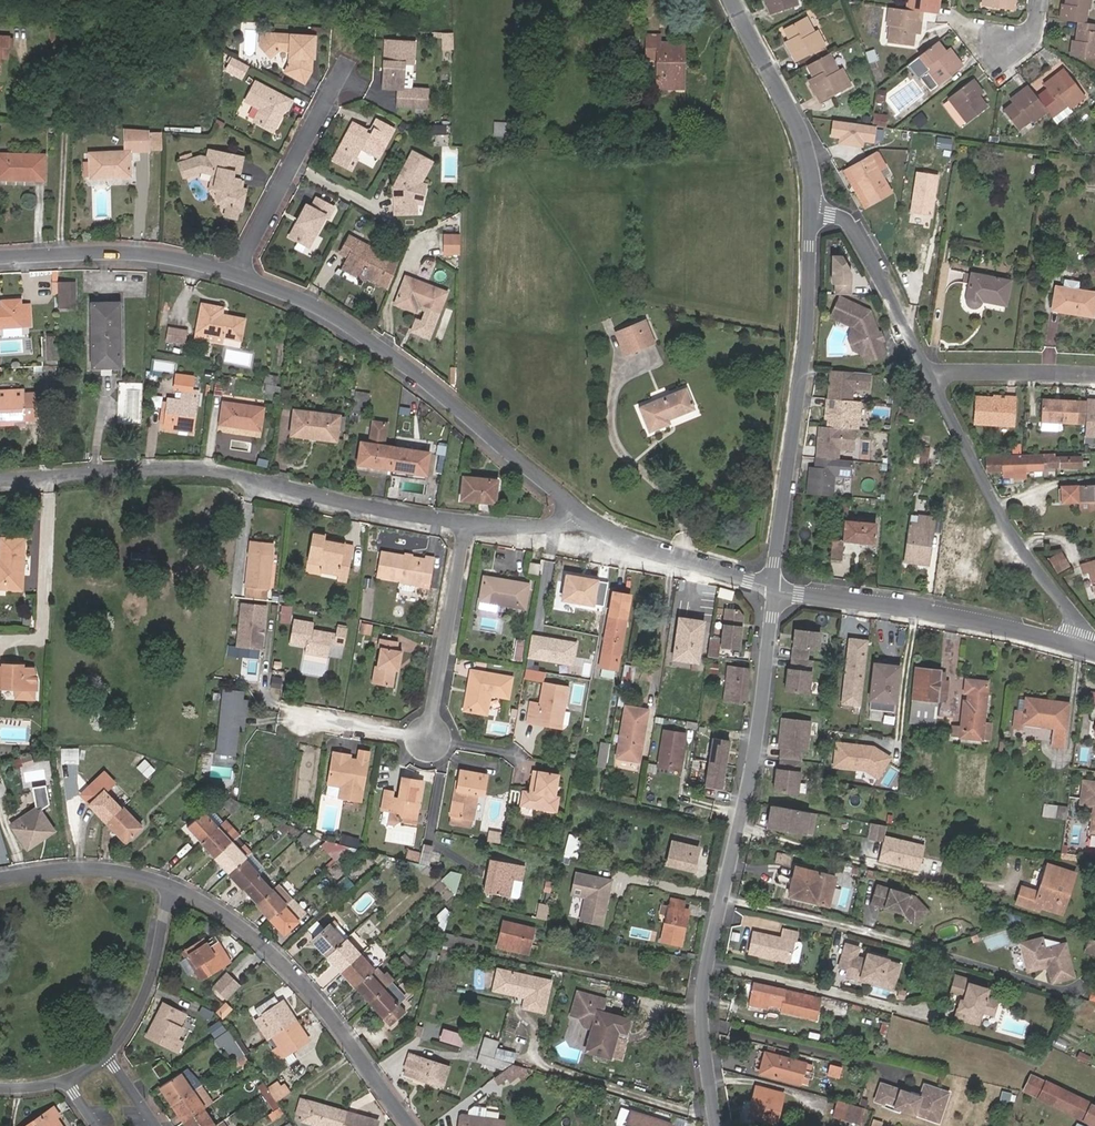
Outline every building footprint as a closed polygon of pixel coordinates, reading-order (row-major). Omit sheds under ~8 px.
[(767,16),(794,6),(792,0),(762,0),(767,16)] [(932,14),(933,6),(934,0),(903,0),(902,11),(917,13),(932,14)] [(977,7),(1009,11),(1011,0),(978,0),(977,7)] [(1073,23),(1076,23),(1078,8),(1087,9),(1088,0),(1062,0),(1061,6),(1057,5),(1055,20),(1073,23)] [(902,11),(885,9),(883,26),(887,26),(884,43),(908,47),(910,34),(911,29),(915,30),(917,13),(902,11)] [(781,28),(786,39),(789,43),(784,46),(793,62),(823,46),(814,30),(810,32),(802,17),(781,28)] [(1089,25),(1076,23),(1073,23),(1071,42),(1067,41),(1065,57),(1090,60),(1092,44),(1094,45),(1094,42),(1094,31),(1089,30),(1089,25)] [(51,27),(50,41),(66,42),(66,28),(51,27)] [(454,46),(454,32),(438,32),(438,34),(446,35),(445,46),(454,46)] [(265,47),(267,35),(260,34),(259,47),(269,59),(265,47)] [(317,37),(267,35),(265,47),(269,59),(276,50),(289,51),(289,63),(285,72),(305,82),(311,71),(312,58),(316,58),(317,37)] [(680,73),(684,73),(684,43),(659,42),(658,35),(646,35),(646,57),(656,57),(656,86),(679,86),(680,73)] [(10,49),(11,38),(0,37),(0,74),(1,58),(1,49),(10,49)] [(415,40),(386,39),(384,86),(398,86),(398,104),(415,105),(416,87),(412,87),(403,87),(404,75),(405,62),(414,62),(415,40)] [(932,41),(913,56),(924,70),(922,72),(934,86),(958,67),(946,52),(943,55),(940,51),(932,41)] [(870,62),(879,59),(875,48),(867,51),(870,62)] [(10,58),(10,49),(1,49),(1,58),(10,58)] [(445,49),(444,60),(452,61),(453,50),(445,49)] [(837,69),(829,51),(807,63),(814,76),(816,80),(811,83),(820,100),(851,83),(841,66),(837,69)] [(913,56),(905,62),(916,76),(922,72),(924,70),(913,56)] [(242,77),(248,65),(234,57),(227,69),(242,77)] [(1042,113),(1047,119),(1062,108),(1064,112),(1080,100),(1058,72),(1042,84),(1045,88),(1041,91),(1031,99),(1042,113)] [(412,87),(412,76),(404,75),(403,87),(412,87)] [(967,80),(943,98),(963,124),(983,108),(974,97),(978,93),(967,80)] [(293,101),(257,82),(247,100),(262,107),(255,121),(273,129),(285,107),(289,109),(293,101)] [(427,87),(416,87),(415,105),(427,105),(427,87)] [(879,99),(881,88),(873,87),(871,98),(879,99)] [(1027,124),(1042,113),(1031,99),(1022,88),(1008,98),(1010,102),(1007,104),(996,112),(1011,131),(1025,121),(1027,124)] [(1062,108),(1047,119),(1052,126),(1066,115),(1064,112),(1062,108)] [(869,113),(867,124),(881,127),(883,116),(869,113)] [(912,129),(920,122),(914,114),(905,120),(912,129)] [(1067,128),(1077,123),(1073,115),(1063,121),(1067,128)] [(353,121),(340,148),(357,157),(362,147),(379,155),(394,127),(377,118),(372,126),(375,127),(372,133),(365,129),(366,128),(353,121)] [(403,132),(407,123),(402,121),(398,129),(403,132)] [(446,134),(446,124),(432,124),(432,134),(446,134)] [(506,135),(506,124),(495,124),(495,135),(506,135)] [(888,129),(888,137),(908,139),(909,133),(888,129)] [(149,150),(148,131),(123,130),(124,151),(90,153),(91,177),(130,176),(129,151),(149,150)] [(164,149),(165,132),(148,131),(149,150),(164,149)] [(951,140),(938,138),(936,147),(950,149),(951,140)] [(351,168),(357,157),(340,148),(335,159),(351,168)] [(456,149),(443,150),(445,173),(459,172),(456,149)] [(203,156),(182,162),(186,176),(203,171),(213,173),(213,177),(216,178),(214,190),(218,191),(216,198),(223,207),(228,208),(226,217),(238,219),(240,210),(243,210),(247,190),(244,190),(240,189),(242,181),(241,181),(236,179),(237,173),(242,174),(246,158),(212,150),(210,157),(203,156)] [(394,186),(395,212),(416,212),(415,200),(415,190),(420,180),(431,160),(412,150),(394,186)] [(45,154),(0,153),(0,179),(45,180),(45,154)] [(871,156),(848,169),(869,204),(890,192),(871,156)] [(938,175),(917,172),(911,213),(932,216),(938,175)] [(425,183),(420,180),(415,190),(415,200),(422,200),(425,183)] [(335,208),(317,199),(312,208),(308,206),(291,237),(310,247),(327,217),(329,218),(335,208)] [(460,234),(450,234),(449,253),(459,253),(460,234)] [(341,266),(362,277),(374,283),(387,259),(347,237),(339,254),(345,257),(341,266)] [(837,283),(837,293),(851,293),(852,273),(843,256),(835,255),(834,283),(837,283)] [(388,290),(398,264),(387,259),(374,283),(388,290)] [(357,286),(362,277),(341,266),(336,276),(357,286)] [(1006,306),(1011,281),(971,273),(967,298),(966,299),(966,300),(966,301),(966,302),(967,303),(967,304),(968,305),(969,306),(970,307),(971,307),(973,308),(974,308),(975,308),(977,307),(978,307),(979,306),(980,305),(980,304),(981,303),(981,302),(982,301),(1006,306)] [(440,310),(447,291),(405,275),(395,302),(415,310),(418,302),(440,310)] [(1066,277),(1064,283),(1079,288),(1081,282),(1066,277)] [(70,282),(58,282),(59,308),(71,307),(70,282)] [(1060,311),(1063,287),(1056,285),(1052,310),(1060,311)] [(1063,287),(1060,311),(1093,316),(1094,302),(1094,293),(1063,287)] [(844,295),(836,313),(855,324),(864,354),(866,358),(886,353),(872,309),(844,295)] [(0,307),(0,328),(31,327),(30,305),(21,306),(21,300),(2,302),(2,307),(0,307)] [(120,367),(119,303),(92,303),(93,367),(120,367)] [(430,336),(440,310),(423,304),(421,308),(427,310),(423,319),(418,317),(413,329),(430,336)] [(207,338),(222,340),(241,342),(243,321),(220,318),(220,312),(201,309),(196,342),(206,344),(207,338)] [(625,355),(645,347),(640,331),(648,328),(645,321),(616,333),(625,355)] [(864,354),(855,324),(849,336),(852,348),(864,354)] [(185,343),(187,329),(168,325),(166,339),(185,343)] [(640,331),(645,347),(654,343),(648,328),(640,331)] [(221,346),(222,340),(207,338),(206,344),(221,346)] [(872,389),(873,372),(843,370),(842,378),(835,378),(833,398),(854,400),(855,387),(872,389)] [(264,390),(276,393),(280,375),(268,372),(264,390)] [(168,402),(165,424),(165,427),(192,430),(198,392),(191,391),(192,377),(177,374),(174,388),(183,390),(181,400),(169,398),(168,402)] [(221,396),(223,382),(216,381),(213,395),(221,396)] [(695,409),(686,387),(638,407),(649,433),(671,423),(670,420),(695,409)] [(0,391),(0,399),(25,398),(25,394),(24,391),(0,391)] [(364,393),(356,391),(353,408),(352,421),(359,422),(364,393)] [(37,419),(36,393),(25,394),(25,398),(0,399),(0,421),(13,420),(28,420),(37,419)] [(833,398),(827,398),(826,398),(825,414),(827,415),(827,426),(831,426),(833,398)] [(860,428),(862,400),(854,400),(833,398),(831,426),(858,428),(860,428)] [(1055,422),(1084,424),(1086,401),(1059,399),(1059,403),(1053,402),(1053,399),(1040,398),(1039,421),(1055,422)] [(973,401),(974,425),(1012,424),(1012,399),(1004,399),(1004,401),(973,401)] [(1094,405),(1094,400),(1086,400),(1086,401),(1084,424),(1083,434),(1093,435),(1094,424),(1094,405)] [(159,423),(165,424),(168,402),(162,401),(159,423)] [(261,430),(264,408),(223,402),(221,424),(261,430)] [(337,441),(340,416),(294,410),(291,433),(314,436),(314,438),(337,441)] [(448,423),(437,414),(435,426),(445,436),(448,423)] [(13,425),(13,429),(28,428),(28,420),(13,420),(13,425)] [(1055,422),(1039,421),(1038,429),(1055,430),(1055,422)] [(383,446),(387,424),(373,422),(369,444),(376,445),(383,446)] [(828,458),(831,426),(827,426),(818,425),(817,449),(820,449),(819,457),(828,458)] [(856,449),(858,428),(831,426),(828,458),(841,459),(842,448),(856,449)] [(391,469),(394,447),(383,446),(376,445),(369,444),(361,442),(358,464),(391,469)] [(1013,443),(1013,452),(1022,452),(1022,443),(1013,443)] [(437,454),(446,456),(447,446),(439,444),(437,454)] [(430,453),(394,447),(391,469),(426,475),(430,453)] [(986,459),(987,471),(1002,471),(1002,476),(1012,476),(1012,478),(1024,478),(1024,470),(1025,470),(1025,468),(1083,467),(1082,456),(1052,457),(1053,456),(986,459)] [(825,495),(828,458),(819,457),(816,457),(814,457),(814,466),(808,466),(806,493),(825,495)] [(851,477),(852,460),(841,459),(828,458),(825,495),(833,495),(835,476),(851,477)] [(494,503),(497,480),(464,476),(461,499),(494,503)] [(1062,486),(1062,501),(1078,501),(1094,500),(1094,485),(1062,486)] [(918,522),(910,521),(904,561),(928,564),(934,517),(919,515),(918,522)] [(874,543),(876,523),(844,520),(843,540),(874,543)] [(950,540),(946,580),(976,583),(978,567),(973,566),(977,526),(956,523),(954,540),(950,540)] [(346,579),(351,553),(343,551),(344,543),(333,540),(332,543),(324,541),(325,538),(325,537),(313,534),(307,560),(321,563),(320,569),(338,573),(337,577),(346,579)] [(23,590),(25,539),(1,538),(0,560),(0,561),(0,589),(23,590)] [(841,559),(843,540),(832,540),(832,558),(841,559)] [(268,590),(273,543),(251,541),(246,587),(268,590)] [(351,553),(352,545),(344,543),(343,551),(351,553)] [(428,581),(434,556),(426,555),(425,558),(382,549),(377,573),(401,578),(405,579),(414,581),(420,582),(421,579),(428,581)] [(1069,566),(1062,552),(1050,559),(1058,573),(1069,566)] [(1081,563),(1084,573),(1089,572),(1094,593),(1094,560),(1081,563)] [(528,572),(539,574),(541,564),(530,562),(528,572)] [(593,604),(597,580),(567,575),(563,599),(593,604)] [(525,608),(529,584),(484,576),(480,599),(525,608)] [(414,581),(405,579),(401,578),(399,585),(413,588),(414,581)] [(267,597),(268,590),(246,587),(245,596),(267,597)] [(619,655),(630,596),(613,593),(603,652),(619,655)] [(265,646),(270,604),(245,601),(240,644),(265,646)] [(479,602),(478,608),(497,610),(498,604),(479,602)] [(291,622),(293,605),(281,604),(280,621),(291,622)] [(738,650),(743,618),(738,612),(727,610),(723,640),(722,648),(738,650)] [(329,641),(331,632),(312,628),(314,622),(293,617),(288,641),(304,645),(303,651),(326,656),(329,641)] [(697,662),(703,621),(680,618),(674,658),(697,662)] [(370,635),(372,626),(362,624),(360,633),(370,635)] [(334,640),(344,642),(346,628),(337,626),(335,633),(334,640)] [(806,660),(807,649),(809,649),(811,632),(795,630),(791,658),(806,660)] [(817,651),(820,634),(811,632),(809,649),(817,651)] [(577,642),(532,634),(527,658),(573,666),(577,642)] [(868,638),(848,636),(841,703),(861,705),(868,638)] [(380,649),(376,668),(373,667),(370,685),(391,689),(394,672),(397,673),(401,653),(395,652),(397,642),(379,639),(377,648),(380,649)] [(716,655),(717,647),(709,646),(708,654),(716,655)] [(616,669),(619,655),(603,652),(600,665),(616,669)] [(524,664),(525,654),(518,653),(516,663),(524,664)] [(302,672),(325,675),(327,657),(304,654),(302,672)] [(588,675),(590,661),(576,658),(575,672),(588,675)] [(803,692),(807,660),(806,660),(791,658),(790,669),(787,669),(784,690),(803,692)] [(807,693),(812,661),(807,660),(803,692),(807,693)] [(707,662),(706,672),(718,673),(719,662),(707,662)] [(625,663),(622,681),(633,683),(637,666),(625,663)] [(37,690),(38,680),(37,681),(37,677),(36,667),(25,667),(25,665),(5,664),(5,666),(0,666),(0,705),(3,703),(3,689),(18,690),(30,690),(37,690)] [(899,667),(878,664),(876,679),(872,679),(870,700),(895,703),(899,667)] [(540,669),(526,667),(524,676),(538,678),(540,669)] [(749,669),(737,668),(728,667),(724,700),(732,701),(745,703),(749,669)] [(471,695),(468,694),(464,710),(489,714),(492,694),(510,697),(514,676),(472,669),(469,687),(472,688),(471,695)] [(910,715),(935,718),(937,698),(939,680),(940,672),(916,669),(910,715)] [(280,686),(282,675),(273,673),(271,684),(280,686)] [(949,682),(939,680),(937,698),(947,699),(949,682)] [(529,722),(539,724),(539,720),(559,723),(562,706),(565,706),(569,687),(544,682),(541,703),(532,702),(529,722)] [(630,683),(622,682),(618,702),(618,703),(623,703),(625,695),(627,696),(630,683)] [(960,730),(959,738),(981,740),(983,724),(986,695),(988,684),(966,682),(964,693),(969,694),(967,702),(963,702),(960,730)] [(30,690),(18,690),(19,695),(20,698),(27,698),(29,695),(30,690)] [(236,730),(237,716),(243,717),(245,702),(240,701),(241,693),(223,691),(217,754),(233,755),(236,730)] [(1017,697),(1015,712),(1024,713),(1026,703),(1026,699),(1017,697)] [(894,711),(895,703),(870,700),(869,708),(894,711)] [(1046,706),(1026,703),(1024,713),(1015,712),(1013,728),(1022,729),(1023,725),(1053,729),(1051,746),(1063,748),(1068,705),(1046,702),(1046,706)] [(539,720),(539,724),(562,728),(565,706),(562,706),(559,723),(539,720)] [(647,710),(626,706),(617,756),(638,761),(647,710)] [(935,718),(910,715),(909,722),(934,725),(935,718)] [(795,760),(800,721),(780,719),(776,747),(779,747),(777,758),(778,758),(795,760)] [(804,750),(807,722),(800,721),(795,760),(797,761),(798,750),(804,750)] [(991,725),(983,724),(981,740),(990,741),(991,725)] [(959,738),(960,730),(951,729),(950,736),(959,738)] [(671,751),(681,752),(684,735),(664,731),(659,761),(669,763),(671,751)] [(725,766),(730,742),(714,739),(709,763),(725,766)] [(872,746),(835,741),(831,768),(864,772),(878,780),(891,758),(872,746)] [(599,760),(608,762),(611,744),(601,743),(599,760)] [(708,761),(711,751),(700,748),(698,759),(708,761)] [(358,759),(351,757),(343,756),(344,751),(335,749),(329,782),(343,784),(342,795),(361,799),(369,751),(360,750),(358,759)] [(684,753),(681,752),(671,751),(669,763),(659,761),(658,766),(681,770),(684,753)] [(23,768),(35,765),(32,754),(20,756),(23,768)] [(148,778),(157,768),(146,758),(137,768),(148,778)] [(795,793),(797,777),(793,776),(795,760),(778,758),(777,769),(774,769),(771,790),(795,793)] [(720,790),(725,766),(709,763),(705,787),(720,790)] [(450,821),(463,824),(465,816),(472,817),(474,818),(479,793),(485,793),(489,774),(462,769),(460,779),(458,793),(455,793),(451,813),(452,813),(450,821)] [(536,788),(531,787),(530,791),(524,790),(521,806),(557,812),(560,797),(556,796),(560,775),(534,770),(532,780),(537,781),(536,788)] [(846,771),(845,780),(854,781),(854,772),(846,771)] [(423,780),(406,777),(403,776),(399,794),(402,795),(401,798),(398,797),(394,796),(394,791),(385,789),(381,810),(391,811),(391,809),(392,808),(398,813),(396,816),(400,820),(412,822),(414,811),(419,809),(423,780)] [(90,805),(104,791),(110,785),(103,778),(83,798),(90,805)] [(1084,782),(1080,806),(1093,808),(1089,834),(1094,835),(1094,784),(1084,782)] [(50,803),(48,783),(33,784),(36,812),(40,810),(50,803)] [(90,805),(107,822),(121,808),(104,791),(90,805)] [(233,814),(243,805),(237,801),(230,797),(223,804),(233,814)] [(1043,805),(1042,815),(1055,817),(1057,807),(1043,805)] [(807,834),(810,813),(773,806),(769,828),(807,834)] [(142,826),(123,807),(121,808),(107,822),(126,842),(142,826)] [(394,824),(400,820),(396,816),(398,813),(392,808),(391,809),(391,811),(381,810),(379,822),(394,824)] [(55,831),(40,810),(36,812),(28,817),(26,814),(11,825),(28,850),(55,831)] [(187,828),(201,843),(218,827),(204,812),(187,828)] [(813,836),(817,814),(810,813),(807,834),(813,836)] [(269,821),(263,815),(261,817),(257,820),(263,826),(269,821)] [(465,816),(463,824),(471,825),(472,817),(465,816)] [(218,827),(233,842),(238,837),(240,835),(226,820),(218,827)] [(293,836),(300,831),(289,827),(283,824),(278,829),(283,835),(288,831),(293,836)] [(884,835),(886,827),(871,824),(868,838),(883,842),(884,835)] [(218,827),(201,843),(215,859),(233,842),(218,827)] [(698,837),(675,832),(667,864),(693,870),(700,846),(697,845),(698,837)] [(307,847),(318,838),(312,836),(305,833),(298,839),(307,847)] [(565,857),(576,860),(581,842),(577,840),(578,836),(571,834),(565,857)] [(924,845),(884,835),(883,842),(878,861),(918,871),(924,845)] [(1064,852),(1072,854),(1074,836),(1067,835),(1064,852)] [(238,837),(233,842),(215,859),(229,874),(248,857),(239,848),(244,843),(238,837)] [(342,854),(350,848),(338,844),(326,841),(321,845),(330,854),(333,851),(342,854)] [(422,846),(419,864),(426,865),(428,866),(431,847),(422,846)] [(408,849),(406,858),(420,860),(421,851),(408,849)] [(788,863),(790,855),(777,852),(775,860),(788,863)] [(356,864),(362,858),(356,853),(351,859),(356,864)] [(251,854),(248,857),(229,874),(243,890),(260,874),(265,869),(251,854)] [(412,878),(419,872),(426,865),(419,864),(411,862),(408,861),(405,870),(412,878)] [(509,898),(512,881),(521,882),(523,867),(490,861),(488,871),(486,882),(484,893),(509,898)] [(431,874),(438,868),(428,866),(426,865),(419,872),(431,874)] [(1039,911),(1040,909),(1041,904),(1053,907),(1056,899),(1062,901),(1068,881),(1072,882),(1075,874),(1046,865),(1038,892),(1021,887),(1016,904),(1039,911)] [(824,875),(795,868),(789,896),(817,903),(824,875)] [(858,872),(850,870),(849,877),(857,879),(858,872)] [(442,879),(456,893),(462,874),(451,871),(442,879)] [(601,925),(612,880),(576,871),(571,893),(584,897),(579,920),(601,925)] [(869,871),(867,879),(875,881),(877,873),(869,871)] [(260,874),(243,890),(256,905),(273,889),(260,874)] [(824,875),(817,903),(828,907),(836,878),(824,875)] [(353,884),(346,877),(337,886),(344,893),(353,884)] [(1041,904),(1040,909),(1062,916),(1072,882),(1068,881),(1062,901),(1056,899),(1053,907),(1041,904)] [(278,884),(273,889),(256,905),(270,920),(286,906),(292,900),(278,884)] [(914,897),(875,885),(871,904),(903,915),(902,916),(915,926),(929,910),(914,897)] [(308,913),(294,898),(292,900),(286,906),(300,921),(308,913)] [(681,945),(688,915),(683,913),(684,908),(685,901),(672,898),(670,904),(669,904),(661,940),(681,945)] [(286,906),(270,920),(284,935),(300,921),(286,906)] [(437,926),(444,934),(444,933),(450,911),(447,907),(436,918),(440,922),(437,926)] [(333,928),(343,919),(336,912),(327,914),(307,933),(313,938),(329,923),(333,928)] [(528,953),(533,928),(504,921),(498,946),(528,953)] [(312,939),(328,956),(345,940),(333,928),(329,923),(313,938),(312,939)] [(780,938),(752,932),(747,953),(787,962),(792,941),(796,942),(797,933),(782,929),(780,938)] [(444,935),(440,946),(459,950),(461,937),(444,933),(444,934),(444,935)] [(1041,936),(1021,942),(1029,968),(1049,962),(1053,977),(1074,971),(1064,940),(1044,945),(1041,936)] [(345,940),(328,956),(342,971),(361,954),(347,938),(345,940)] [(210,947),(205,940),(184,952),(201,979),(228,962),(216,944),(210,947)] [(856,948),(844,945),(838,968),(847,970),(845,977),(859,980),(859,979),(880,984),(880,983),(881,983),(886,980),(893,981),(897,966),(885,962),(886,960),(866,955),(865,961),(854,958),(856,948)] [(375,969),(361,954),(342,971),(356,987),(375,969)] [(393,982),(394,981),(385,972),(384,974),(378,967),(375,969),(356,987),(370,1002),(385,989),(393,982)] [(495,970),(489,969),(487,983),(493,984),(495,970)] [(493,989),(500,991),(504,970),(497,969),(493,989)] [(507,992),(512,972),(504,970),(500,991),(507,992)] [(551,980),(512,972),(507,992),(518,995),(521,992),(526,994),(526,997),(523,1007),(543,1012),(551,980)] [(242,986),(230,973),(215,988),(227,1001),(242,986)] [(990,991),(967,983),(968,979),(957,976),(952,992),(963,996),(956,1018),(967,1021),(969,1015),(981,1019),(983,1013),(994,1016),(998,1003),(988,999),(990,991)] [(945,979),(939,977),(936,985),(943,987),(945,979)] [(859,979),(859,980),(891,989),(893,981),(886,980),(881,983),(880,983),(880,984),(859,979)] [(385,989),(370,1002),(391,1025),(406,1011),(399,1003),(397,1001),(398,987),(393,982),(385,989)] [(815,1020),(820,999),(754,983),(749,1004),(767,1009),(768,1005),(780,1008),(779,1012),(815,1020)] [(406,997),(398,987),(397,1001),(399,1003),(406,997)] [(593,1028),(597,1010),(605,1012),(607,999),(579,991),(573,1015),(579,1017),(584,1026),(593,1028)] [(256,1021),(268,1040),(273,1037),(297,1021),(284,1001),(279,1004),(275,997),(256,1010),(261,1018),(256,1021)] [(179,1051),(184,1042),(178,1039),(183,1029),(180,1027),(186,1015),(164,1002),(147,1035),(179,1051)] [(222,1018),(232,1009),(225,1002),(216,1011),(222,1018)] [(212,1020),(216,1011),(200,1003),(196,1012),(212,1020)] [(605,1012),(597,1010),(593,1028),(586,1051),(610,1057),(616,1039),(618,1030),(626,1032),(630,1019),(605,1012)] [(215,1038),(228,1029),(221,1019),(209,1028),(215,1038)] [(309,1040),(297,1021),(273,1037),(279,1046),(275,1050),(280,1059),(309,1040)] [(886,1043),(888,1021),(880,1021),(878,1042),(886,1043)] [(440,1040),(461,1047),(465,1036),(443,1029),(440,1040)] [(245,1056),(229,1031),(216,1039),(220,1046),(223,1045),(235,1063),(245,1056)] [(1066,1049),(1069,1041),(1057,1036),(1054,1045),(1066,1049)] [(479,1053),(494,1057),(499,1041),(484,1037),(479,1053)] [(616,1039),(610,1057),(621,1061),(627,1042),(616,1039)] [(512,1062),(514,1053),(498,1048),(496,1057),(512,1062)] [(801,1084),(806,1063),(764,1052),(759,1072),(801,1084)] [(1080,1052),(1077,1059),(1087,1064),(1091,1057),(1080,1052)] [(500,1068),(503,1060),(494,1057),(479,1053),(477,1061),(500,1068)] [(443,1086),(449,1067),(410,1054),(406,1067),(412,1070),(411,1075),(443,1086)] [(168,1070),(162,1062),(154,1068),(159,1076),(168,1070)] [(851,1067),(842,1065),(842,1068),(820,1062),(817,1075),(829,1078),(829,1076),(847,1081),(851,1067)] [(501,1082),(523,1066),(513,1063),(496,1076),(501,1082)] [(813,1065),(806,1063),(801,1084),(807,1085),(813,1065)] [(411,1075),(412,1070),(406,1067),(404,1073),(411,1075)] [(187,1069),(177,1075),(161,1086),(174,1104),(193,1091),(200,1086),(203,1084),(187,1069)] [(1023,1090),(1094,1125),(1094,1101),(1094,1103),(1032,1073),(1023,1090)] [(275,1090),(270,1094),(276,1103),(291,1092),(286,1084),(282,1086),(278,1081),(272,1085),(275,1090)] [(881,1082),(875,1100),(939,1121),(949,1093),(925,1085),(922,1093),(921,1096),(911,1092),(881,1082)] [(268,1090),(263,1083),(258,1086),(263,1094),(268,1090)] [(193,1091),(174,1104),(185,1121),(205,1108),(212,1103),(200,1086),(193,1091)] [(783,1093),(756,1086),(748,1116),(775,1123),(783,1093)] [(268,1090),(263,1094),(274,1111),(279,1107),(276,1103),(270,1094),(268,1090)] [(1009,1093),(1001,1091),(998,1099),(1007,1102),(1009,1093)] [(347,1111),(302,1098),(297,1113),(303,1115),(302,1121),(320,1125),(342,1125),(347,1111)] [(864,1107),(837,1100),(832,1116),(859,1123),(863,1110),(864,1107)] [(55,1106),(26,1125),(63,1125),(58,1119),(62,1116),(55,1106)] [(279,1107),(274,1111),(269,1114),(272,1119),(283,1112),(279,1107)] [(1039,1107),(1036,1114),(1048,1120),(1052,1113),(1039,1107)] [(205,1108),(185,1121),(189,1125),(216,1125),(217,1125),(205,1108)] [(483,1119),(484,1110),(472,1108),(467,1112),(467,1116),(483,1119)] [(378,1121),(347,1111),(342,1125),(377,1125),(378,1121)] [(669,1123),(629,1111),(625,1123),(636,1125),(668,1125),(668,1124),(669,1123)] [(504,1122),(483,1119),(467,1116),(461,1115),(459,1125),(504,1125),(504,1122)] [(62,1116),(58,1119),(63,1125),(69,1125),(62,1116)]
